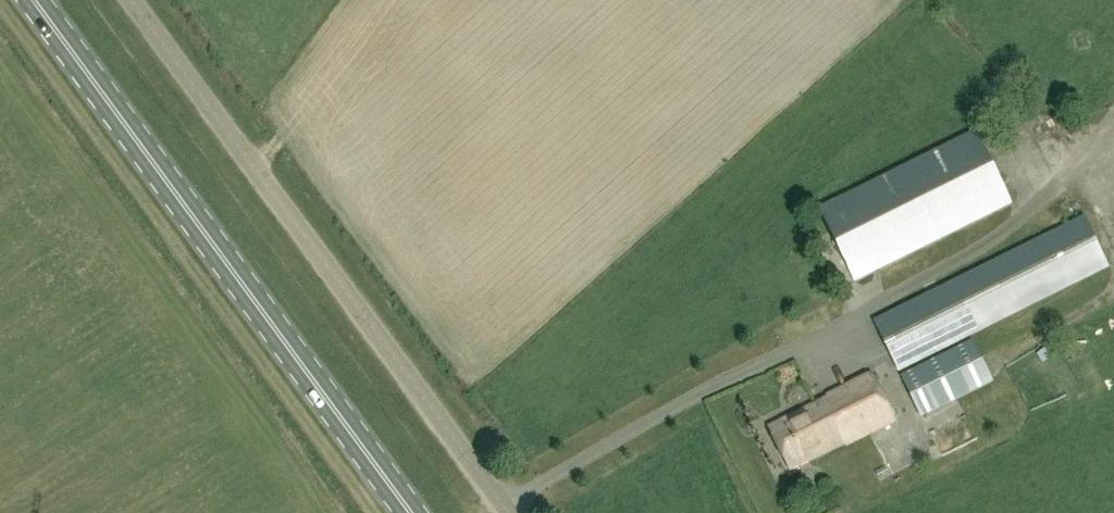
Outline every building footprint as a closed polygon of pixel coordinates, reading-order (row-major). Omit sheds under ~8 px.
[(857,282),(1013,205),(978,132),(821,209),(857,282)] [(900,370),(1109,268),(1084,218),(876,321),(900,370)] [(922,419),(995,383),(974,340),(900,375),(922,419)] [(846,445),(895,421),(872,373),(826,395),(828,399),(769,428),(789,471),(845,444),(846,445)] [(919,444),(927,458),(937,452),(929,438),(919,444)]
